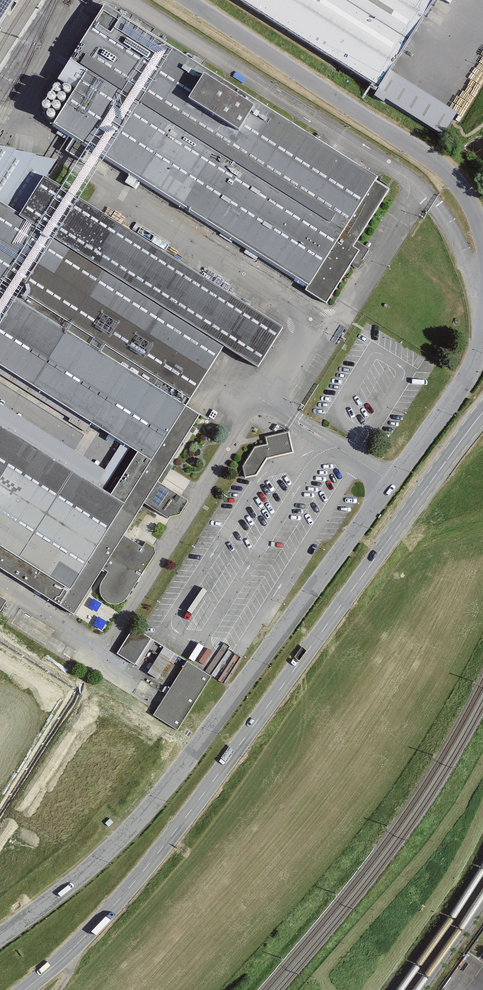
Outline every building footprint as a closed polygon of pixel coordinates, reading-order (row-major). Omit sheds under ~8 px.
[(13,0),(0,0),(0,21),(13,0)] [(378,88),(434,0),(239,0),(378,88)] [(393,188),(111,6),(45,107),(327,289),(393,188)] [(75,611),(103,568),(108,571),(101,582),(100,585),(100,589),(100,592),(102,597),(104,600),(107,602),(110,603),(114,604),(118,604),(122,602),(125,600),(126,598),(155,553),(154,547),(146,542),(143,547),(124,535),(202,414),(187,405),(224,347),(258,369),(283,330),(47,180),(22,219),(0,206),(0,563),(75,611)] [(267,444),(254,447),(243,466),(245,478),(257,475),(267,458),(293,452),(288,432),(265,437),(267,444)] [(150,638),(133,627),(117,653),(134,664),(150,638)] [(148,671),(159,678),(174,650),(163,644),(148,671)] [(211,677),(187,662),(153,716),(177,731),(211,677)]
